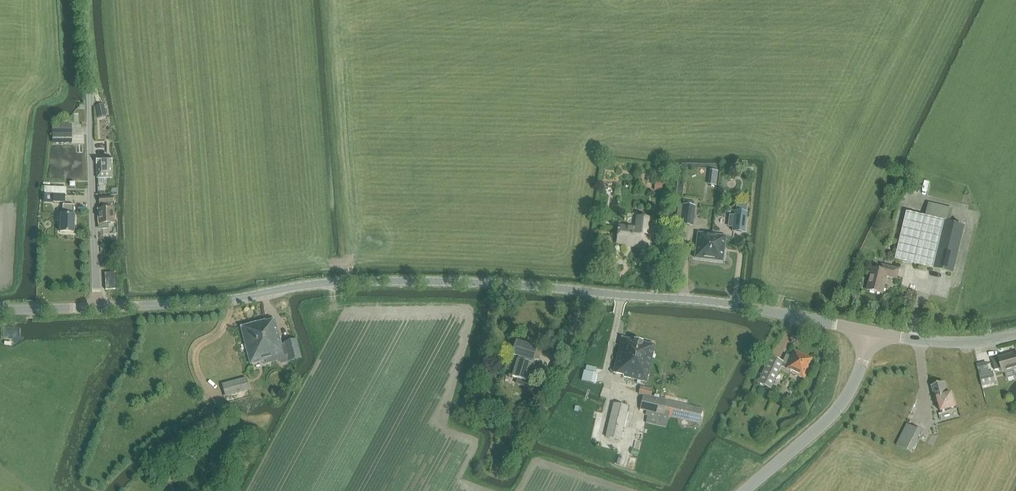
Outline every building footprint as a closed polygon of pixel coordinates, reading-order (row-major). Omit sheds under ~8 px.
[(104,104),(95,106),(98,118),(107,116),(104,104)] [(71,144),(71,125),(53,125),(53,144),(71,144)] [(112,157),(97,157),(97,178),(98,178),(106,178),(112,178),(112,157)] [(706,170),(698,166),(696,173),(700,175),(701,174),(704,175),(706,170)] [(716,185),(718,172),(711,171),(709,184),(716,185)] [(53,194),(53,202),(65,202),(65,195),(53,194)] [(100,209),(98,209),(98,210),(99,229),(109,229),(109,223),(114,223),(113,197),(99,197),(100,209)] [(58,216),(58,222),(59,223),(61,223),(61,232),(74,233),(75,215),(74,215),(74,205),(63,205),(62,215),(61,215),(59,215),(58,216)] [(929,205),(926,217),(951,223),(954,211),(929,205)] [(696,207),(694,207),(684,206),(682,226),(694,227),(696,207)] [(747,213),(736,212),(733,232),(745,234),(747,213)] [(926,217),(926,216),(907,212),(895,260),(954,274),(965,226),(951,223),(926,217)] [(650,219),(639,217),(637,230),(621,228),(619,242),(640,245),(642,233),(648,234),(650,219)] [(698,233),(695,258),(709,259),(712,235),(698,233)] [(712,235),(709,259),(723,261),(726,236),(712,235)] [(887,276),(897,279),(899,269),(882,265),(881,271),(873,269),(867,290),(883,294),(887,276)] [(115,272),(105,273),(105,290),(116,289),(115,272)] [(265,321),(241,327),(250,364),(265,361),(287,355),(289,362),(301,359),(296,340),(284,343),(284,344),(282,345),(275,320),(265,322),(265,321)] [(624,377),(646,382),(655,346),(621,338),(613,373),(624,376),(624,377)] [(509,355),(505,369),(510,371),(513,372),(512,377),(517,379),(526,381),(524,387),(539,391),(541,384),(534,382),(527,380),(537,348),(516,342),(512,356),(509,355)] [(794,351),(787,366),(783,364),(784,363),(770,356),(758,383),(770,389),(781,366),(785,369),(791,372),(790,373),(804,379),(810,367),(808,366),(812,359),(794,351)] [(992,360),(995,370),(1002,368),(1003,372),(1005,372),(1014,369),(1015,369),(1015,354),(992,360)] [(584,371),(581,381),(594,384),(596,374),(584,371)] [(982,387),(996,384),(993,372),(979,375),(982,387)] [(222,385),(225,396),(249,390),(246,378),(222,385)] [(938,402),(941,413),(956,409),(952,394),(948,395),(944,383),(932,386),(936,402),(938,402)] [(639,385),(638,393),(650,395),(651,386),(639,385)] [(703,409),(643,395),(640,410),(648,412),(645,423),(666,428),(668,416),(700,424),(703,409)] [(613,404),(605,437),(620,440),(628,407),(613,404)] [(906,424),(896,446),(910,453),(921,432),(906,424)]
